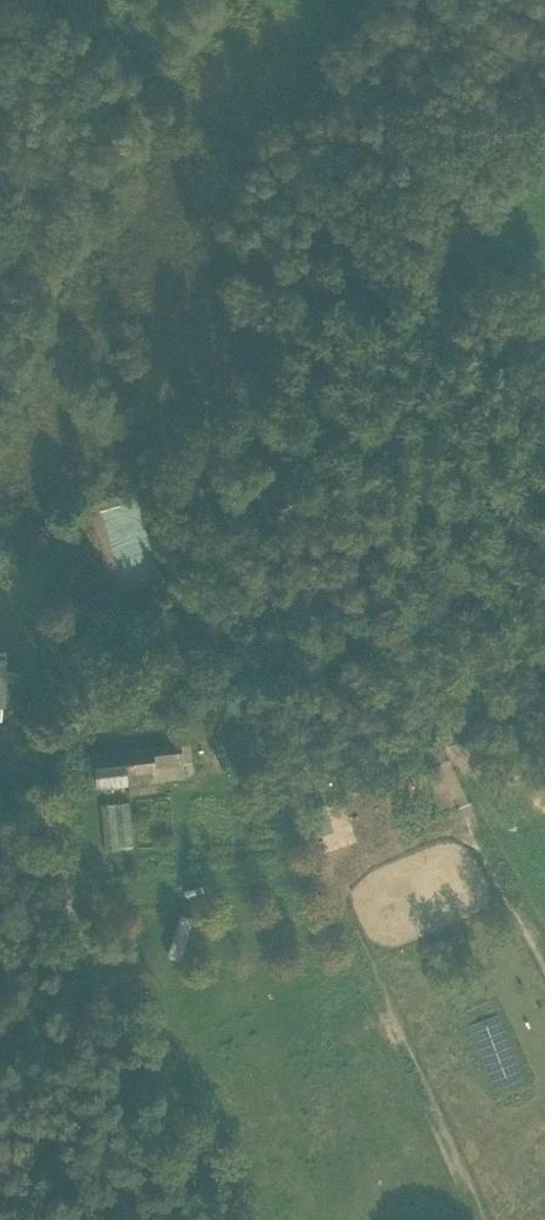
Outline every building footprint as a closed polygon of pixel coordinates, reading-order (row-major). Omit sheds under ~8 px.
[(155,791),(153,767),(152,765),(177,762),(174,743),(95,752),(96,763),(99,787),(129,784),(130,794),(155,791)] [(132,846),(132,814),(112,813),(111,846),(132,846)] [(183,911),(169,952),(182,957),(197,916),(183,911)]
